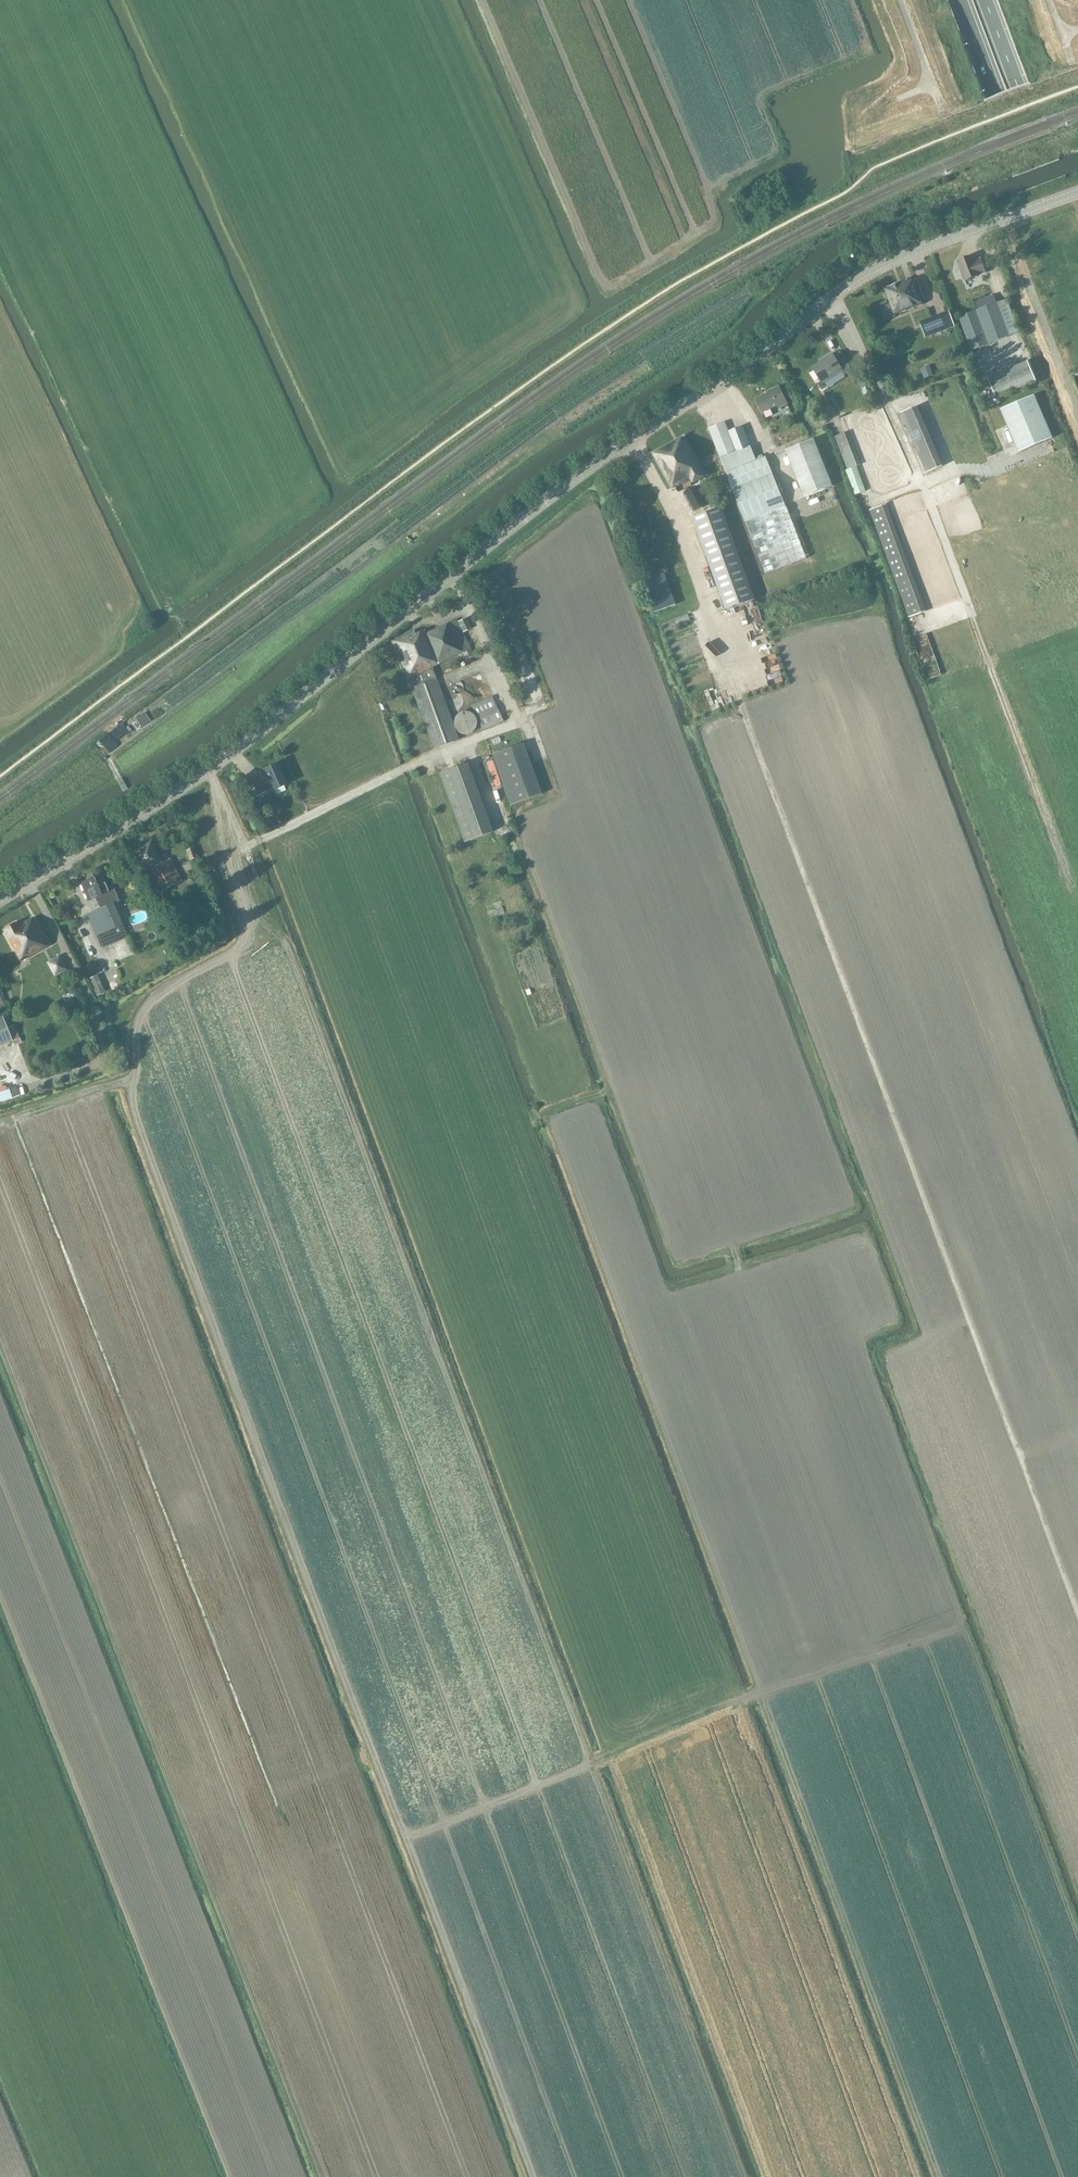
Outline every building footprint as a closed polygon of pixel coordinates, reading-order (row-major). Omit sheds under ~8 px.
[(958,261),(965,280),(979,275),(986,273),(981,259),(974,261),(972,256),(958,261)] [(838,269),(843,275),(854,267),(849,261),(838,269)] [(907,280),(884,289),(894,315),(923,304),(914,279),(908,282),(907,280)] [(976,311),(989,344),(1010,336),(994,295),(974,303),(977,311),(976,311)] [(906,341),(933,331),(923,304),(896,315),(906,341)] [(949,311),(930,318),(936,333),(955,326),(949,311)] [(959,317),(972,351),(988,344),(976,311),(959,317)] [(825,361),(813,368),(822,383),(824,381),(842,370),(844,374),(851,370),(840,352),(834,356),(833,354),(824,359),(825,361)] [(898,365),(902,380),(928,373),(924,358),(898,365)] [(1037,384),(1029,363),(989,380),(997,401),(1037,384)] [(947,381),(941,384),(945,393),(951,391),(947,381)] [(756,399),(763,413),(778,406),(780,408),(788,404),(780,387),(769,392),(770,393),(756,399)] [(908,405),(913,404),(914,405),(919,404),(917,395),(906,397),(908,405)] [(1035,395),(1001,409),(1019,453),(1053,438),(1035,395)] [(1047,413),(1052,411),(1049,402),(1044,404),(1047,413)] [(902,416),(928,475),(944,469),(918,409),(902,416)] [(709,428),(745,521),(745,520),(785,505),(767,457),(756,461),(743,427),(730,432),(726,422),(709,428)] [(845,433),(835,437),(848,470),(857,467),(858,466),(845,435),(845,433)] [(653,453),(671,487),(679,483),(680,484),(690,479),(693,484),(707,476),(685,435),(653,453)] [(787,451),(805,497),(833,486),(815,439),(787,451)] [(846,471),(851,483),(851,482),(856,495),(867,491),(857,467),(848,470),(846,471)] [(696,487),(685,493),(695,510),(696,511),(706,506),(705,504),(696,487)] [(785,505),(745,520),(766,575),(808,559),(785,505)] [(883,506),(870,510),(910,618),(922,613),(883,506)] [(693,519),(726,610),(755,599),(722,508),(693,519)] [(459,622),(464,632),(472,629),(467,618),(459,622)] [(459,740),(432,667),(467,651),(469,657),(473,655),(471,650),(457,620),(426,634),(425,630),(416,635),(414,631),(392,642),(409,679),(411,678),(414,688),(412,688),(434,749),(459,740)] [(533,674),(523,677),(529,699),(540,695),(533,674)] [(472,706),(483,731),(504,722),(492,697),(472,706)] [(134,715),(138,721),(147,716),(143,709),(134,715)] [(476,727),(477,723),(476,719),(474,715),(472,714),(469,713),(466,712),(461,713),(459,714),(457,715),(455,719),(454,723),(454,727),(455,729),(457,731),(459,732),(460,733),(464,735),(468,734),(471,733),(473,732),(474,730),(476,727)] [(139,723),(142,727),(149,722),(146,718),(139,723)] [(524,744),(492,755),(510,806),(542,794),(524,744)] [(287,784),(278,763),(262,770),(266,777),(253,783),(258,795),(271,789),(272,791),(287,784)] [(467,763),(439,773),(465,842),(492,832),(467,763)] [(137,864),(142,874),(151,869),(163,891),(182,880),(170,858),(162,863),(159,857),(160,856),(152,841),(132,852),(138,863),(137,864)] [(187,851),(190,860),(197,858),(194,848),(187,851)] [(88,881),(81,883),(89,901),(96,898),(101,909),(89,914),(98,936),(102,946),(128,936),(123,925),(119,916),(120,915),(119,912),(118,913),(114,905),(119,902),(113,887),(108,889),(102,875),(94,878),(94,876),(92,875),(88,877),(87,879),(88,881)] [(16,922),(3,929),(19,959),(28,955),(29,957),(50,945),(34,917),(18,926),(16,922)] [(109,966),(109,958),(99,958),(99,967),(109,966)] [(98,975),(89,979),(97,997),(106,993),(98,975)] [(13,1040),(4,1016),(0,1018),(0,1045),(13,1040)] [(17,1032),(11,1035),(13,1040),(14,1043),(20,1041),(17,1032)] [(10,1089),(7,1090),(0,1093),(0,1102),(13,1098),(13,1097),(10,1089)]
